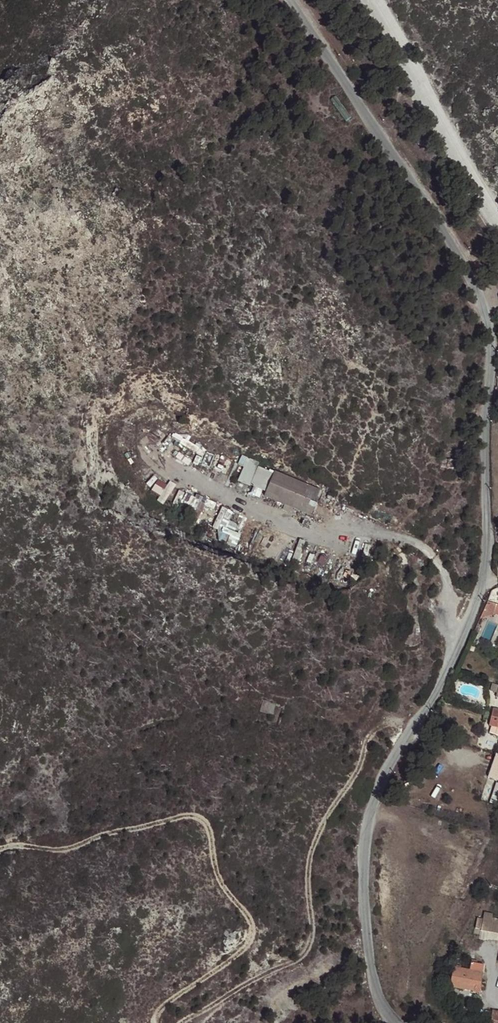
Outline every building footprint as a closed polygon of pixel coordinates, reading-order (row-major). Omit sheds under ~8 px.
[(245,457),(236,478),(250,487),(310,518),(321,488),(245,457)] [(163,494),(169,483),(159,477),(153,489),(163,494)] [(203,510),(207,498),(180,489),(176,502),(203,510)] [(490,600),(485,612),(497,617),(497,602),(490,600)] [(489,731),(497,734),(497,709),(494,708),(489,731)] [(497,933),(497,919),(491,917),(492,913),(483,912),(481,918),(477,917),(475,929),(497,933)] [(457,990),(481,992),(481,986),(490,986),(491,965),(477,964),(476,975),(458,974),(457,990)]
